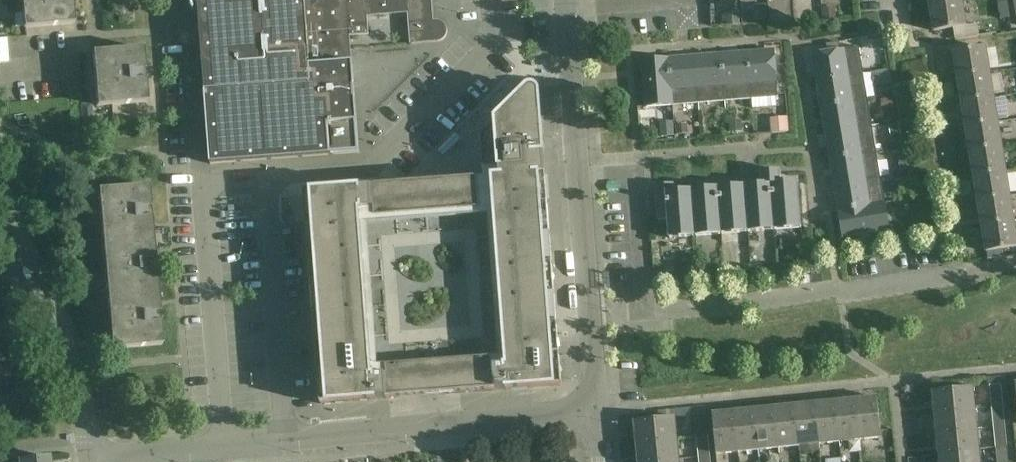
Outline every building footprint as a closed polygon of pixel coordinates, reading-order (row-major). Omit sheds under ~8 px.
[(73,0),(20,0),(22,28),(75,24),(73,0)] [(206,92),(211,164),(359,153),(357,126),(354,90),(350,28),(369,26),(368,17),(409,14),(411,45),(437,43),(439,42),(441,42),(442,41),(443,39),(444,38),(445,37),(446,36),(446,34),(446,33),(446,32),(445,28),(446,26),(444,25),(443,24),(440,22),(438,22),(437,20),(434,20),(433,0),(199,0),(206,92)] [(998,9),(1008,7),(1007,0),(997,0),(998,9)] [(966,27),(962,2),(931,7),(935,32),(953,29),(955,41),(979,37),(977,25),(966,27)] [(997,34),(999,47),(1015,44),(1015,31),(997,34)] [(958,79),(989,74),(985,49),(981,49),(979,37),(955,41),(957,53),(954,54),(958,79)] [(813,55),(817,82),(863,75),(858,48),(813,55)] [(146,103),(141,50),(92,54),(97,107),(146,103)] [(774,52),(748,54),(751,100),(778,98),(774,52)] [(748,54),(722,56),(725,102),(751,100),(748,54)] [(722,56),(696,58),(699,104),(725,102),(722,56)] [(699,104),(696,58),(670,60),(673,106),(674,106),(699,104)] [(673,106),(670,60),(669,60),(669,59),(643,61),(647,109),(674,106),(673,106)] [(888,70),(871,73),(873,87),(892,84),(891,82),(889,69),(888,70)] [(958,79),(962,104),(994,99),(989,74),(958,79)] [(822,108),(867,101),(863,75),(817,82),(822,108)] [(536,89),(533,88),(531,88),(529,89),(526,90),(481,136),(484,179),(305,193),(321,404),(426,396),(426,389),(447,388),(447,389),(449,389),(449,394),(561,386),(539,93),(537,90),(536,89)] [(895,109),(893,96),(881,98),(883,111),(895,109)] [(994,99),(962,104),(966,129),(998,124),(994,99)] [(826,134),(871,127),(867,101),(822,108),(826,134)] [(775,131),(792,130),(791,117),(774,118),(775,131)] [(901,134),(899,121),(889,123),(891,136),(901,134)] [(998,124),(966,129),(970,153),(1002,148),(998,124)] [(826,134),(830,160),(875,153),(871,127),(826,134)] [(1002,148),(970,153),(974,178),(1006,173),(1002,148)] [(830,160),(834,186),(880,179),(875,153),(830,160)] [(781,171),(770,172),(774,231),(802,229),(798,182),(782,184),(781,171)] [(748,234),(774,231),(770,172),(761,173),(762,186),(745,187),(748,234)] [(1006,173),(974,178),(978,203),(1010,198),(1006,173)] [(884,205),(880,179),(834,186),(839,211),(838,212),(838,213),(884,205)] [(669,240),(697,238),(693,191),(676,193),(675,185),(655,187),(657,221),(668,220),(669,240)] [(748,234),(745,187),(719,189),(723,236),(748,234)] [(98,192),(102,245),(152,241),(147,188),(98,192)] [(723,236),(719,189),(693,191),(697,238),(723,236)] [(1010,198),(978,203),(982,228),(1014,223),(1010,198)] [(884,206),(884,205),(838,213),(842,239),(889,232),(885,205),(884,206)] [(982,228),(987,253),(1015,248),(1015,235),(1014,223),(982,228)] [(102,245),(106,297),(156,293),(152,241),(102,245)] [(751,264),(749,247),(736,248),(737,265),(751,264)] [(156,293),(106,297),(111,350),(160,346),(156,293)] [(10,367),(0,368),(0,379),(11,378),(10,367)] [(991,407),(1003,406),(1001,385),(989,386),(991,407)] [(934,413),(975,409),(973,388),(932,392),(934,413)] [(857,399),(861,440),(882,438),(878,397),(857,399)] [(840,442),(861,440),(857,399),(836,401),(840,442)] [(820,444),(840,442),(836,401),(816,403),(820,444)] [(820,444),(816,403),(795,405),(799,446),(820,444)] [(779,448),(799,446),(795,405),(775,407),(779,448)] [(1005,427),(1003,406),(991,407),(993,428),(1005,427)] [(758,450),(779,448),(775,407),(754,409),(758,450)] [(758,450),(754,409),(734,411),(738,452),(758,450)] [(977,430),(975,409),(934,413),(936,434),(977,430)] [(717,454),(738,452),(734,411),(713,414),(717,454)] [(693,415),(695,436),(707,435),(705,414),(693,415)] [(635,422),(638,442),(679,438),(676,417),(635,422)] [(993,428),(995,449),(1007,448),(1005,427),(993,428)] [(936,434),(938,455),(980,450),(977,430),(936,434)] [(709,455),(707,435),(695,436),(697,456),(709,455)] [(679,438),(638,442),(640,461),(645,461),(681,458),(679,438)] [(1007,448),(995,449),(996,461),(1008,461),(1007,448)] [(938,455),(939,461),(981,461),(980,450),(938,455)]
